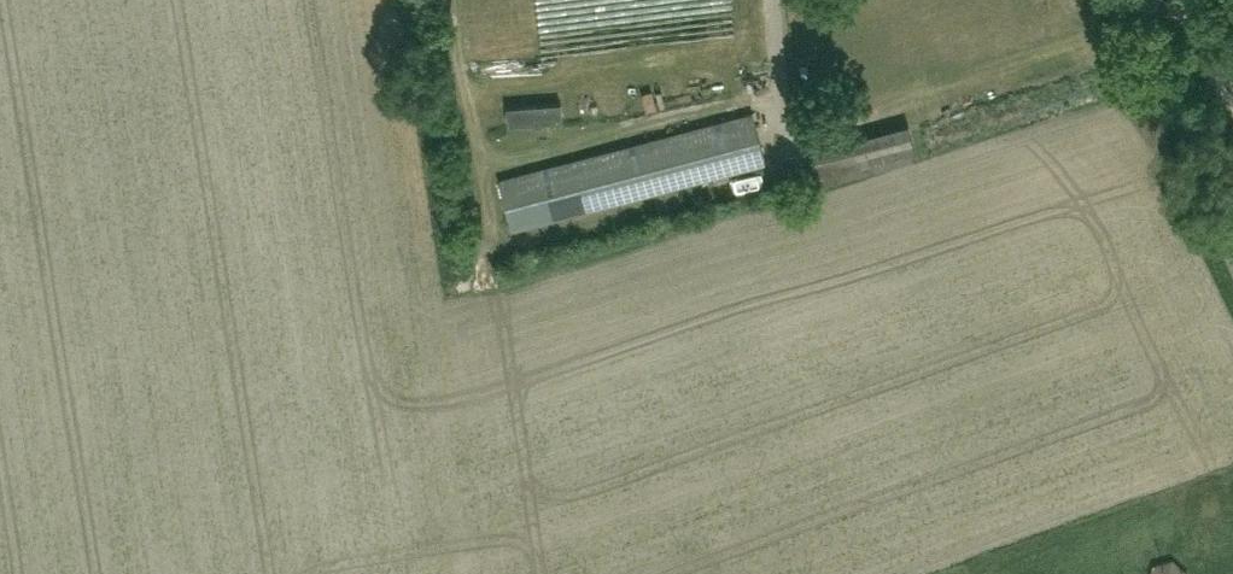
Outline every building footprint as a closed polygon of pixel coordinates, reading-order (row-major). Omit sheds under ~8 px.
[(597,98),(545,100),(545,119),(598,116),(597,98)] [(489,106),(490,125),(532,124),(531,104),(489,106)] [(513,231),(768,164),(754,111),(499,178),(513,231)]
